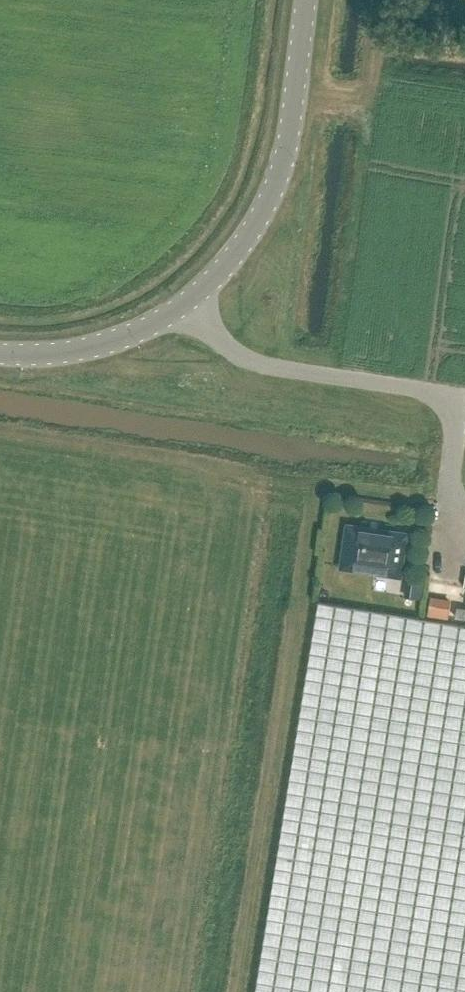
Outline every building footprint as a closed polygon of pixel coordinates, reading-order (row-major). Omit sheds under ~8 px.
[(348,524),(343,555),(342,567),(370,571),(401,576),(406,540),(407,533),(394,531),(348,524)] [(426,581),(415,580),(412,597),(423,598),(426,581)] [(319,600),(256,991),(464,991),(464,624),(319,600)] [(440,604),(438,616),(448,617),(450,605),(440,604)] [(456,616),(464,618),(464,607),(457,606),(456,616)]
